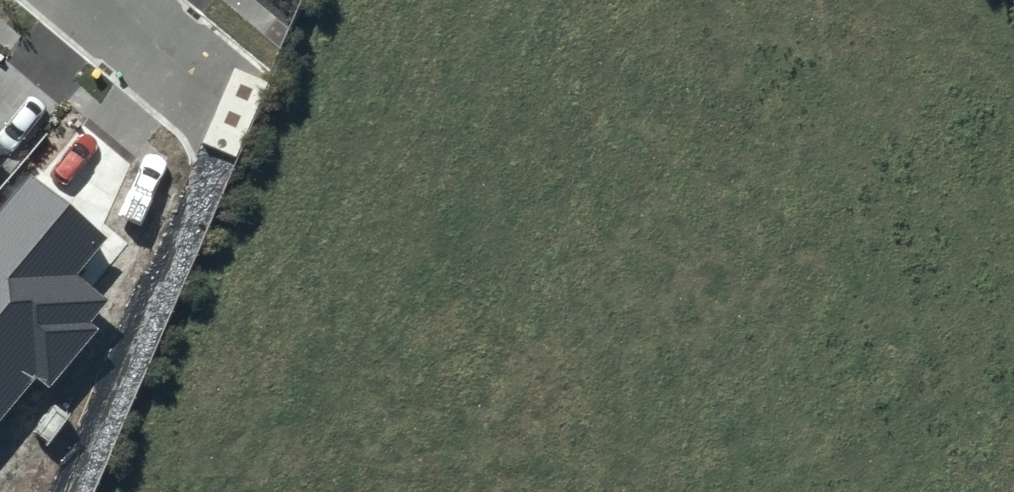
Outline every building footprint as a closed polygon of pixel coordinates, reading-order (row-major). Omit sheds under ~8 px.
[(0,205),(0,420),(35,378),(47,388),(97,328),(89,322),(108,300),(77,275),(110,236),(30,170),(0,205)]
